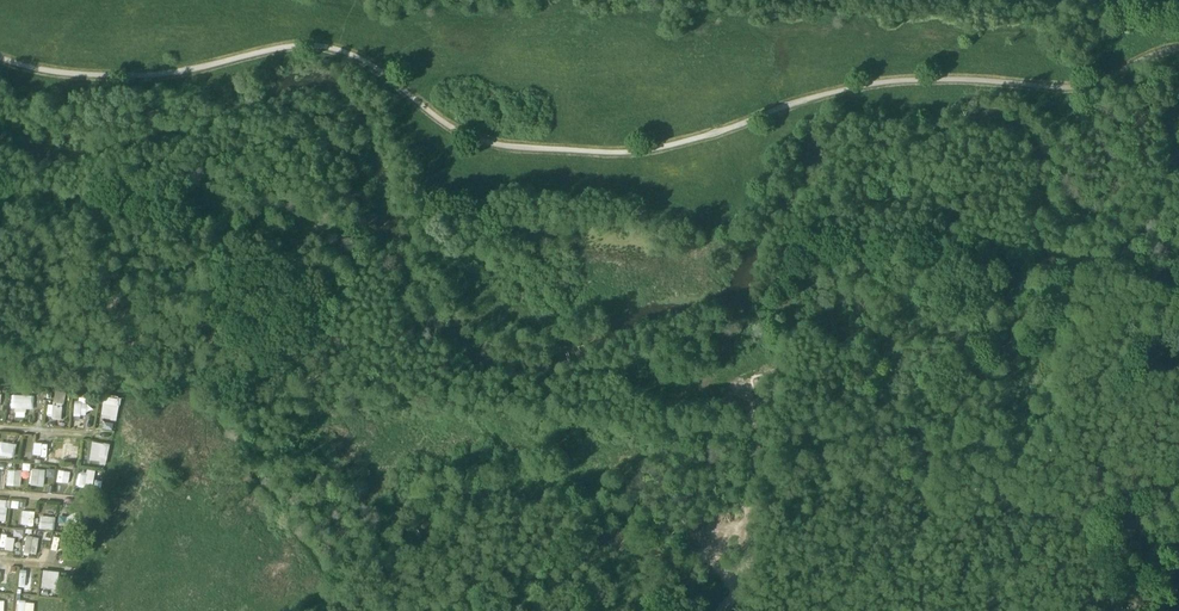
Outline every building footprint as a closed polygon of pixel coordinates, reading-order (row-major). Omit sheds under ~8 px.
[(712,403),(725,404),(726,388),(712,387),(712,403)] [(55,390),(52,403),(63,406),(66,392),(55,390)] [(10,410),(33,411),(33,395),(10,394),(10,410)] [(118,420),(120,398),(105,396),(103,415),(110,415),(110,420),(118,420)] [(87,415),(87,403),(73,403),(73,415),(87,415)] [(47,405),(47,418),(62,418),(62,406),(47,405)] [(106,465),(110,445),(92,441),(87,460),(106,465)] [(14,457),(14,443),(0,442),(0,456),(14,457)] [(78,461),(79,444),(63,443),(62,460),(78,461)] [(43,486),(46,470),(30,468),(28,484),(43,486)] [(77,473),(76,485),(92,487),(94,470),(86,469),(85,474),(77,473)] [(21,486),(21,470),(6,470),(6,485),(21,486)] [(69,484),(70,471),(56,470),(55,482),(69,484)] [(53,530),(55,510),(46,509),(45,516),(40,516),(38,528),(53,530)] [(21,510),(19,524),(33,526),(35,512),(21,510)] [(14,536),(0,535),(0,549),(13,549),(14,536)] [(24,553),(37,553),(38,536),(24,536),(24,553)] [(57,549),(60,538),(54,536),(50,547),(57,549)] [(17,588),(31,589),(32,570),(19,569),(17,588)] [(57,590),(60,572),(42,570),(40,588),(57,590)] [(3,595),(3,600),(0,600),(0,610),(3,610),(4,604),(12,604),(12,595),(3,595)] [(16,610),(33,610),(33,602),(16,601),(16,610)]
